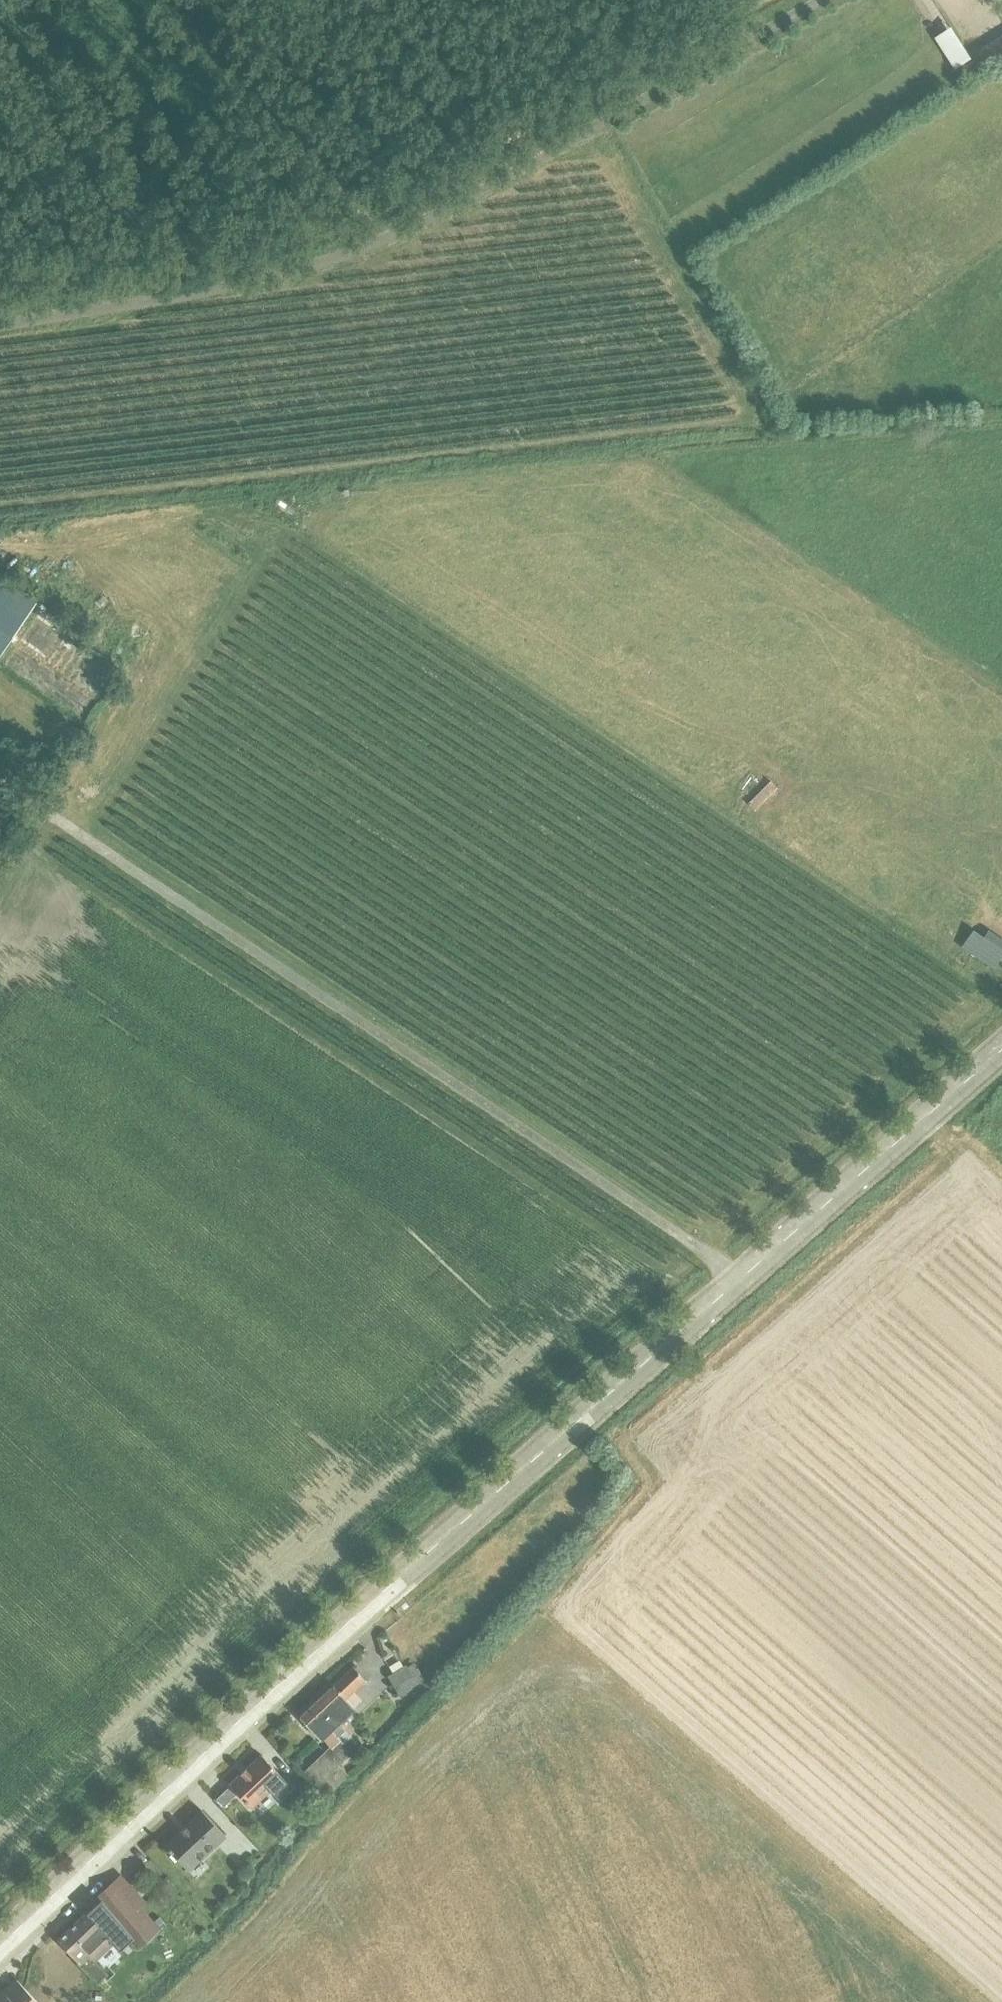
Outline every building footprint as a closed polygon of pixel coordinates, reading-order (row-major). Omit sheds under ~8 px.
[(939,33),(960,68),(979,57),(958,22),(939,33)] [(987,64),(1001,54),(1001,38),(979,52),(987,64)] [(38,605),(0,577),(0,657),(38,605)] [(67,683),(78,682),(76,636),(58,637),(60,669),(60,668),(63,705),(94,703),(93,690),(99,690),(99,684),(82,685),(82,696),(68,696),(67,683)] [(770,781),(747,804),(754,811),(777,788),(770,781)] [(1001,980),(1001,963),(1001,962),(993,973),(1001,980)] [(393,1673),(403,1666),(399,1660),(389,1667),(393,1673)] [(407,1667),(417,1684),(424,1679),(414,1663),(407,1667)] [(403,1666),(393,1673),(387,1676),(400,1697),(417,1684),(407,1667),(405,1665),(403,1666)] [(353,1666),(298,1717),(321,1741),(323,1740),(330,1747),(303,1772),(327,1797),(350,1776),(341,1766),(361,1747),(351,1737),(352,1736),(340,1723),(356,1709),(347,1699),(366,1680),(353,1666)] [(230,1786),(216,1799),(224,1807),(237,1794),(252,1809),(270,1791),(278,1800),(292,1787),(261,1754),(229,1785),(230,1786)] [(202,1810),(164,1845),(190,1872),(227,1837),(202,1810)] [(101,1900),(134,1938),(142,1947),(167,1925),(159,1916),(154,1920),(142,1906),(146,1902),(121,1874),(97,1895),(101,1900)] [(107,1937),(114,1944),(119,1951),(134,1938),(101,1900),(87,1913),(108,1935),(107,1937)] [(58,1940),(79,1963),(97,1984),(107,1974),(96,1962),(114,1944),(107,1937),(108,1935),(87,1913),(58,1940)] [(0,2001),(38,2001),(17,1979),(2,1993),(5,1996),(0,2001)]
